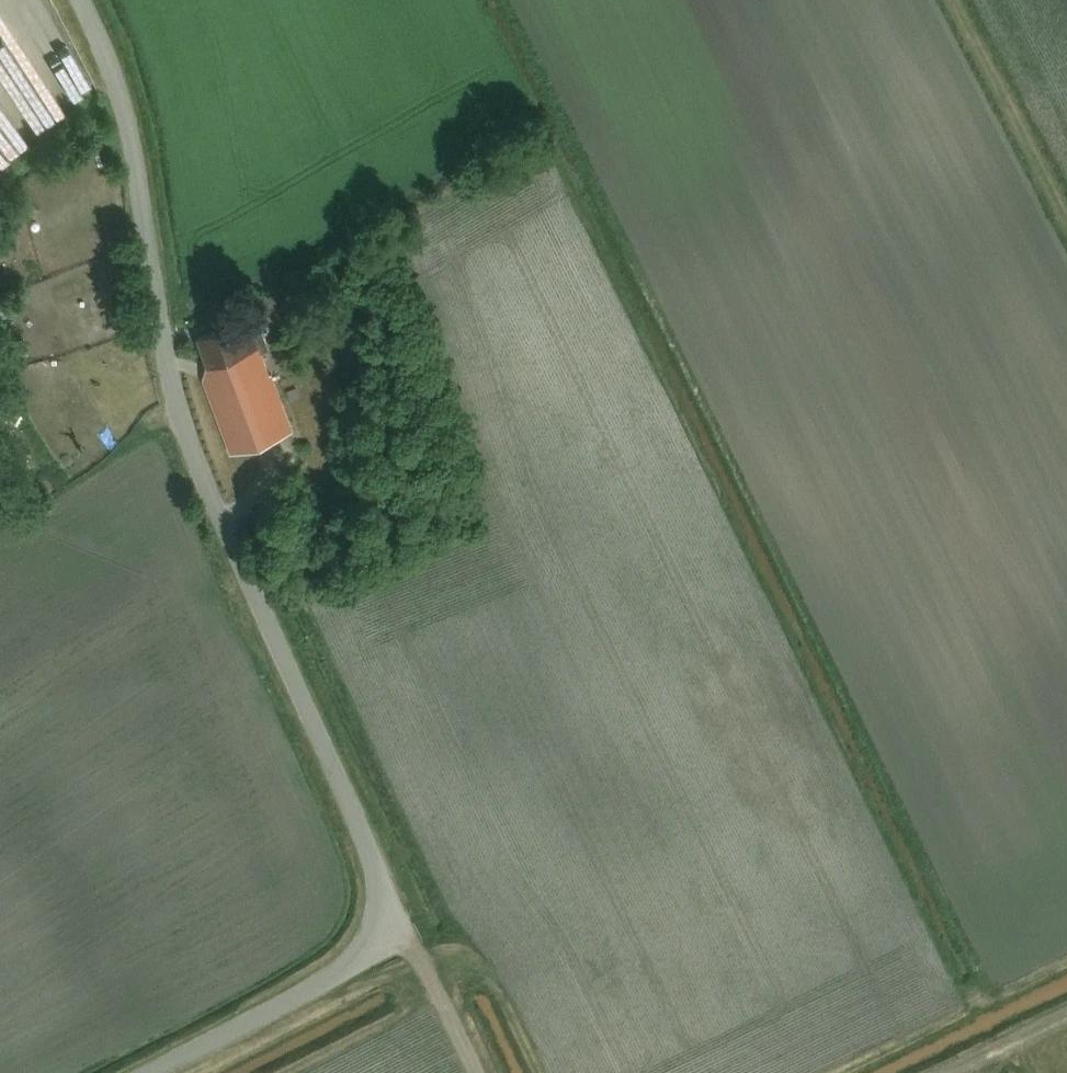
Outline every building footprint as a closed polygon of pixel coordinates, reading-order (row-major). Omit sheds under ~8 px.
[(104,87),(86,64),(51,90),(40,76),(12,97),(25,115),(0,133),(0,140),(12,156),(104,87)] [(248,334),(243,321),(199,337),(210,364),(205,380),(232,454),(293,431),(272,373),(270,374),(262,353),(270,349),(263,329),(248,334)]
